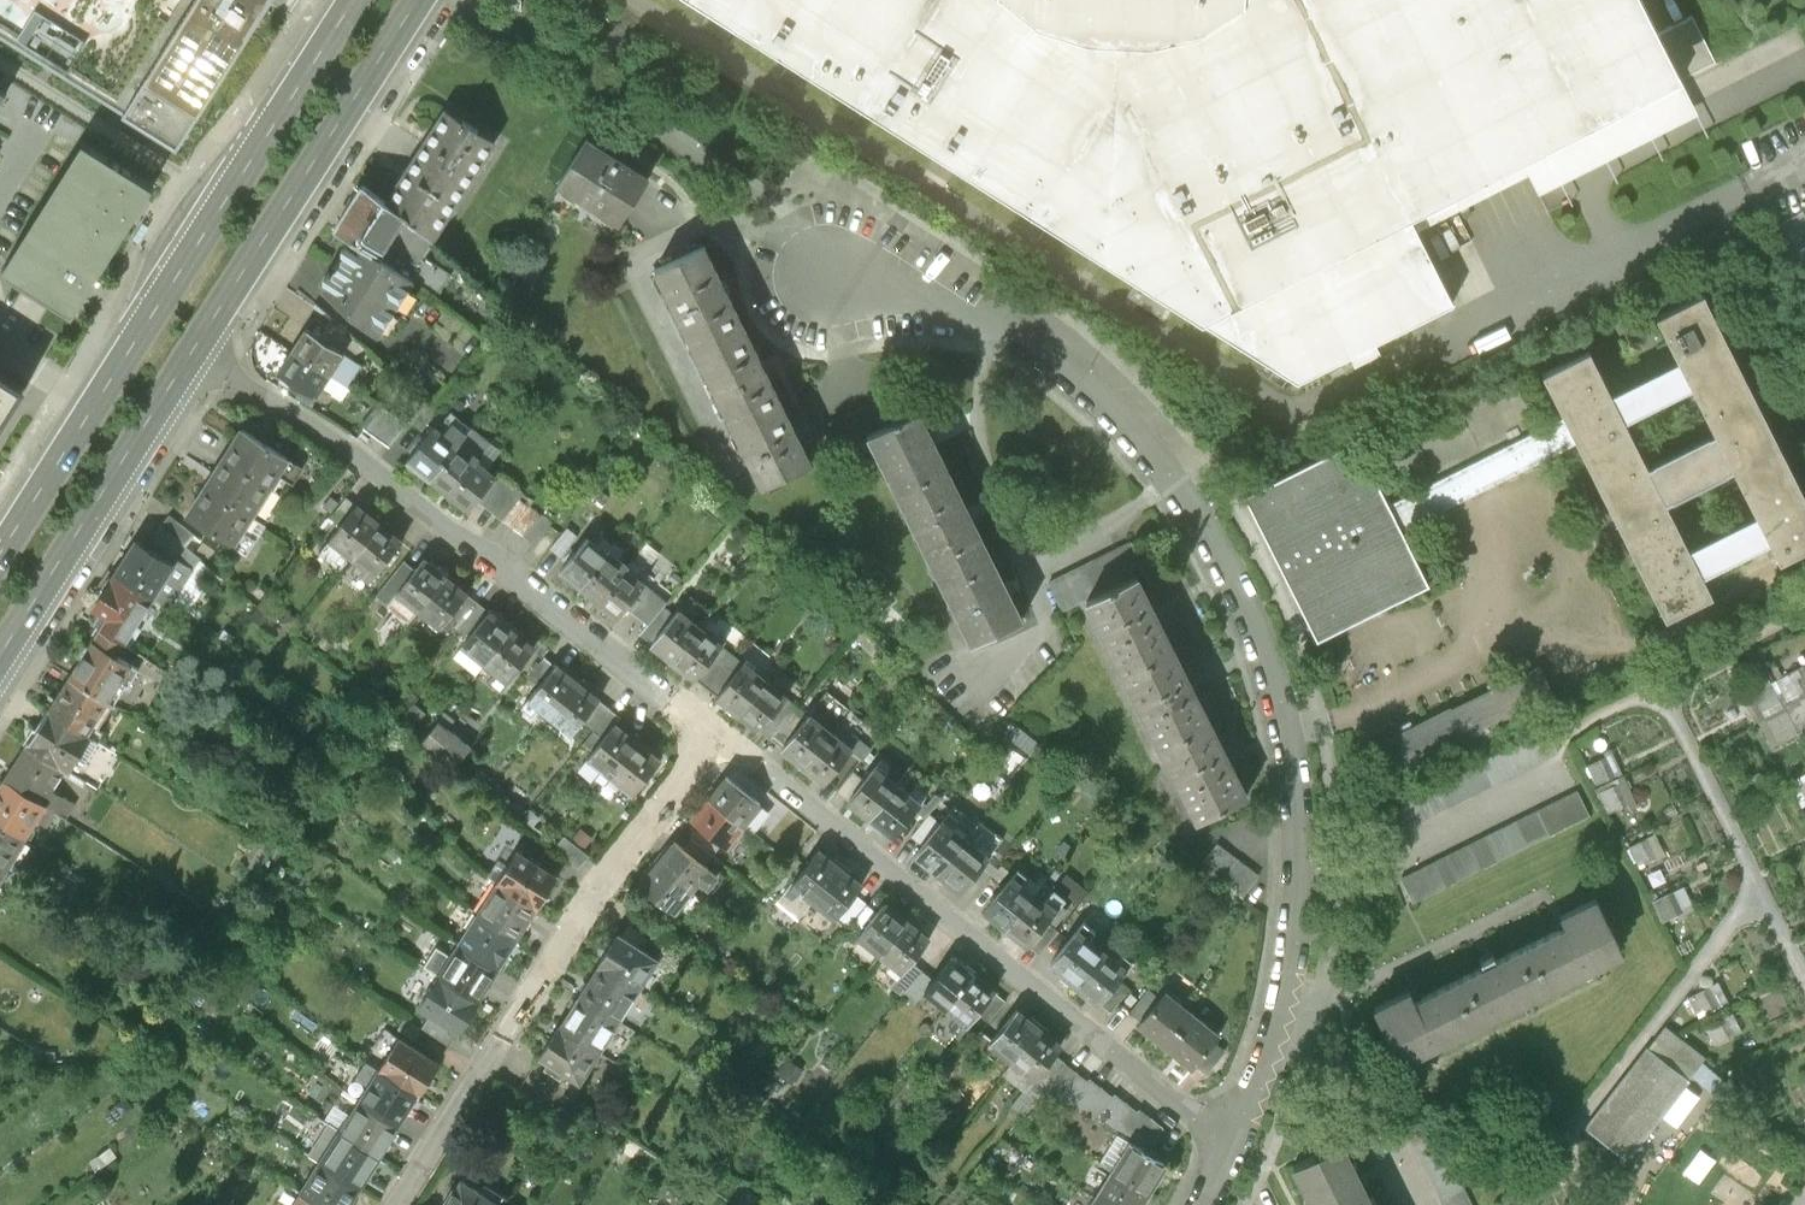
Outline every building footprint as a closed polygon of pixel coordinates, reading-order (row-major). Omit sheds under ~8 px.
[(118,113),(177,148),(268,0),(0,0),(0,37),(118,113)] [(1304,387),(1457,308),(1419,232),(1527,182),(1536,195),(1702,113),(1685,78),(1716,60),(1693,18),(1661,34),(1644,0),(688,0),(1304,387)] [(1785,52),(1804,44),(1797,26),(1778,33),(1785,52)] [(406,171),(455,202),(494,141),(446,110),(445,110),(425,143),(416,156),(406,171)] [(154,186),(83,141),(2,270),(73,315),(154,186)] [(588,142),(558,188),(618,226),(647,180),(588,142)] [(432,240),(455,202),(406,171),(386,203),(410,220),(432,240)] [(386,203),(362,186),(335,228),(355,240),(378,256),(395,269),(414,282),(436,296),(451,275),(458,280),(465,269),(432,240),(410,220),(386,203)] [(355,240),(322,291),(378,338),(414,282),(395,269),(378,256),(355,240)] [(704,248),(657,271),(764,488),(811,465),(797,436),(764,369),(724,289),(704,248)] [(1652,327),(1671,365),(1686,394),(1707,436),(1728,480),(1752,528),(1765,554),(1776,576),(1804,561),(1804,517),(1699,304),(1652,327)] [(366,349),(330,319),(321,331),(324,334),(321,338),(349,357),(366,349)] [(293,351),(329,374),(347,385),(360,365),(349,357),(321,338),(307,330),(293,351)] [(311,402),(329,374),(293,351),(279,372),(293,381),(289,387),(311,402)] [(1581,362),(1532,387),(1550,423),(1570,462),(1657,637),(1706,613),(1694,588),(1681,561),(1658,515),(1637,471),(1617,431),(1602,402),(1581,362)] [(1671,365),(1602,402),(1617,431),(1686,394),(1671,365)] [(27,387),(0,370),(0,429),(27,387)] [(834,454),(868,437),(917,413),(926,409),(914,383),(821,428),(834,454)] [(382,408),(365,430),(388,448),(405,426),(382,408)] [(407,463),(429,481),(471,428),(449,411),(407,463)] [(917,413),(868,437),(963,631),(971,648),(1020,624),(1005,593),(968,517),(930,440),(917,413)] [(1550,423),(1379,500),(1397,539),(1570,462),(1550,423)] [(429,481),(449,497),(490,444),(471,428),(429,481)] [(243,430),(224,459),(269,488),(278,474),(292,483),(302,467),(288,458),(243,430)] [(1707,436),(1637,471),(1658,515),(1728,480),(1707,436)] [(500,450),(490,444),(449,497),(467,512),(476,500),(496,475),(486,467),(500,450)] [(1256,494),(1323,640),(1422,595),(1397,539),(1379,500),(1355,449),(1256,494)] [(251,516),(269,488),(224,459),(206,488),(251,516)] [(498,473),(496,475),(476,500),(534,546),(551,524),(530,508),(535,502),(498,473)] [(588,485),(580,479),(572,490),(580,496),(588,485)] [(242,530),(251,516),(206,488),(187,517),(247,555),(257,540),(242,530)] [(609,500),(599,491),(590,501),(600,509),(609,500)] [(323,508),(333,517),(341,506),(331,498),(323,508)] [(331,519),(342,529),(359,508),(347,499),(341,506),(333,517),(331,519)] [(355,562),(358,558),(383,528),(359,508),(342,529),(331,542),(355,562)] [(150,543),(176,560),(185,547),(194,536),(169,516),(160,527),(150,543)] [(405,545),(383,528),(358,558),(380,576),(405,545)] [(1752,528),(1681,561),(1694,588),(1765,554),(1752,528)] [(549,550),(561,560),(569,551),(566,548),(575,538),(567,530),(549,550)] [(137,540),(114,575),(151,599),(153,597),(173,565),(137,540)] [(559,573),(577,588),(604,555),(586,540),(559,573)] [(1063,613),(1089,600),(1138,576),(1147,572),(1133,543),(1049,584),(1063,613)] [(577,588),(596,604),(623,570),(604,555),(577,588)] [(193,570),(176,560),(173,565),(153,597),(169,607),(193,570)] [(398,595),(420,613),(448,579),(426,561),(417,572),(398,595)] [(388,607),(398,595),(417,572),(405,563),(376,598),(388,607)] [(642,586),(623,570),(596,604),(614,619),(624,608),(642,586)] [(108,618),(100,630),(123,645),(129,648),(139,632),(133,629),(151,599),(114,575),(93,608),(108,618)] [(1138,576),(1089,600),(1199,822),(1247,799),(1230,763),(1190,682),(1155,610),(1138,576)] [(468,595),(448,579),(420,613),(440,630),(443,627),(468,595)] [(665,604),(642,586),(624,608),(647,626),(665,604)] [(491,614),(468,595),(443,627),(455,638),(460,632),(470,640),(491,614)] [(690,598),(676,615),(697,631),(710,615),(690,598)] [(284,612),(268,599),(251,619),(268,633),(284,612)] [(650,643),(682,606),(673,599),(641,635),(650,643)] [(462,650),(485,668),(514,632),(491,614),(470,640),(462,650)] [(650,647),(670,664),(697,631),(676,615),(650,647)] [(300,624),(289,616),(281,626),(291,635),(300,624)] [(116,656),(123,645),(100,630),(70,678),(113,706),(126,686),(128,687),(138,670),(116,656)] [(716,648),(697,631),(670,664),(689,680),(691,678),(716,648)] [(534,649),(514,632),(485,668),(505,685),(511,677),(524,661),(534,649)] [(332,646),(323,639),(317,646),(327,653),(332,646)] [(691,678),(717,699),(743,669),(716,648),(691,678)] [(540,688),(557,668),(546,659),(536,671),(529,679),(540,688)] [(523,687),(529,679),(536,671),(524,661),(511,677),(523,687)] [(1541,666),(1360,755),(1379,795),(1560,706),(1541,666)] [(717,699),(737,717),(765,684),(744,667),(743,669),(717,699)] [(532,698),(553,716),(578,685),(557,668),(540,688),(532,698)] [(1804,696),(1804,692),(1794,671),(1772,682),(1785,706),(1804,696)] [(362,679),(354,672),(349,679),(357,686),(362,679)] [(98,730),(113,706),(70,678),(66,684),(65,683),(47,711),(97,743),(103,733),(98,730)] [(1763,718),(1785,706),(1772,682),(1751,693),(1763,718)] [(785,701),(765,684),(737,717),(757,734),(759,732),(785,701)] [(598,701),(578,685),(553,716),(573,732),(581,722),(598,701)] [(1804,727),(1804,696),(1785,706),(1798,731),(1804,727)] [(390,705),(385,701),(380,707),(385,712),(390,705)] [(611,712),(598,701),(581,722),(594,733),(611,712)] [(759,732),(772,742),(795,715),(798,711),(785,701),(759,732)] [(1776,742),(1798,731),(1785,706),(1763,718),(1776,742)] [(426,717),(415,707),(402,721),(413,731),(426,717)] [(84,764),(97,743),(47,711),(26,747),(64,771),(69,774),(78,760),(84,764)] [(622,721),(611,712),(594,733),(584,745),(595,754),(617,726),(622,721)] [(806,723),(795,715),(772,742),(784,751),(806,723)] [(783,753),(803,769),(830,736),(809,719),(806,723),(784,751),(783,753)] [(439,726),(422,746),(454,771),(464,760),(471,751),(439,726)] [(591,759),(614,777),(640,745),(617,726),(595,754),(591,759)] [(1366,854),(1562,755),(1549,729),(1353,828),(1366,854)] [(851,752),(830,736),(803,769),(824,786),(851,752)] [(662,763),(640,745),(614,777),(636,795),(662,763)] [(50,793),(64,771),(26,747),(4,780),(56,813),(65,819),(74,805),(64,799),(62,801),(50,793)] [(1586,764),(1595,784),(1613,776),(1604,756),(1586,764)] [(497,786),(464,760),(454,771),(488,798),(495,789),(497,786)] [(1795,778),(1804,798),(1804,773),(1795,778)] [(847,805),(868,823),(895,791),(874,774),(864,785),(847,805)] [(836,796),(847,805),(864,785),(853,776),(836,796)] [(1599,791),(1608,812),(1635,800),(1625,779),(1599,791)] [(56,813),(4,780),(0,787),(0,825),(24,840),(35,822),(46,828),(56,813)] [(728,780),(711,802),(750,832),(767,810),(728,780)] [(528,815),(495,789),(488,798),(521,824),(528,815)] [(917,809),(895,791),(868,823),(890,841),(917,809)] [(1402,880),(1415,905),(1592,817),(1579,792),(1402,880)] [(733,854),(750,832),(711,802),(694,823),(713,838),(733,854)] [(530,812),(528,815),(521,824),(533,833),(542,822),(530,812)] [(923,849),(940,829),(928,819),(911,839),(923,849)] [(694,823),(677,844),(696,859),(713,838),(694,823)] [(24,840),(0,825),(0,878),(24,840)] [(914,860),(937,879),(963,847),(940,829),(923,849),(914,860)] [(1628,847),(1637,865),(1655,856),(1646,838),(1628,847)] [(580,871),(589,858),(564,839),(555,851),(580,871)] [(677,844),(660,866),(696,895),(713,873),(696,859),(677,844)] [(1261,876),(1220,845),(1203,867),(1245,898),(1261,876)] [(985,866),(963,847),(937,879),(959,897),(966,889),(983,868),(985,866)] [(518,855),(499,885),(537,910),(556,880),(518,855)] [(793,889),(815,906),(836,879),(815,861),(793,889)] [(678,917),(696,895),(660,866),(642,888),(678,917)] [(994,877),(983,868),(966,889),(976,898),(994,877)] [(857,895),(836,879),(815,906),(836,923),(856,898),(857,895)] [(986,912),(1008,930),(1031,902),(1010,884),(986,912)] [(499,885),(480,915),(518,940),(537,910),(499,885)] [(1653,901),(1662,921),(1693,907),(1683,887),(1653,901)] [(879,916),(856,898),(836,923),(859,941),(879,916)] [(1408,992),(1375,1008),(1400,1060),(1621,951),(1595,899),(1562,915),(1568,927),(1564,929),(1492,964),(1419,1000),(1414,1003),(1408,992)] [(1051,918),(1031,902),(1008,930),(1027,947),(1045,925),(1051,918)] [(859,941),(881,959),(909,925),(886,907),(879,916),(859,941)] [(480,915),(460,945),(499,970),(518,940),(480,915)] [(930,942),(909,925),(881,959),(903,976),(912,965),(930,942)] [(1027,947),(1039,957),(1058,935),(1045,925),(1027,947)] [(630,928),(621,941),(643,955),(651,942),(630,928)] [(1070,944),(1058,935),(1039,957),(1038,959),(1049,969),(1053,964),(1070,944)] [(1053,964),(1077,984),(1100,957),(1076,937),(1070,944),(1053,964)] [(619,939),(599,969),(638,994),(658,964),(643,955),(621,941),(619,939)] [(478,1001),(499,970),(460,945),(440,977),(478,1001)] [(1122,975),(1100,957),(1077,984),(1099,1002),(1116,982),(1122,975)] [(924,994),(946,1012),(974,978),(952,960),(934,983),(924,994)] [(934,983),(912,965),(903,976),(892,990),(914,1008),(924,994),(934,983)] [(599,969),(579,999),(619,1024),(638,994),(599,969)] [(458,1033),(478,1001),(440,977),(420,1008),(433,1016),(458,1033)] [(994,994),(974,978),(946,1012),(967,1028),(975,1019),(994,994)] [(1129,992),(1116,982),(1099,1002),(1097,1005),(1110,1015),(1129,992)] [(210,1014),(219,1002),(196,986),(188,998),(210,1014)] [(1719,1006),(1708,986),(1687,997),(1698,1017),(1719,1006)] [(1130,1014),(1142,1023),(1160,1001),(1148,992),(1130,1014)] [(1007,1004),(994,994),(975,1019),(987,1029),(1007,1004)] [(1139,1026),(1166,1049),(1193,1016),(1166,994),(1160,1001),(1142,1023),(1139,1026)] [(579,999),(560,1029),(599,1054),(619,1024),(579,999)] [(448,1049),(458,1033),(433,1016),(422,1032),(448,1049)] [(991,1050),(1012,1067),(1039,1033),(1017,1016),(996,1043),(991,1050)] [(1220,1038),(1193,1016),(1166,1049),(1193,1071),(1197,1066),(1215,1044),(1220,1038)] [(1705,1027),(1714,1045),(1733,1035),(1724,1018),(1705,1027)] [(1705,1058),(1664,1027),(1587,1127),(1627,1158),(1705,1058)] [(579,1084),(599,1054),(560,1029),(540,1059),(579,1084)] [(1060,1050),(1039,1033),(1012,1067),(1034,1084),(1036,1081),(1055,1056),(1060,1050)] [(979,1065),(991,1050),(996,1043),(984,1034),(967,1055),(979,1065)] [(25,1046),(8,1041),(4,1057),(21,1061),(25,1046)] [(399,1044),(379,1075),(416,1100),(437,1068),(399,1044)] [(1225,1053),(1215,1044),(1197,1066),(1207,1074),(1225,1053)] [(1089,1084),(1055,1056),(1036,1081),(1048,1088),(1045,1091),(1070,1106),(1073,1103),(1094,1118),(1097,1115),(1124,1132),(1136,1112),(1115,1096),(1112,1099),(1091,1081),(1089,1084)] [(1754,1095),(1769,1088),(1760,1068),(1745,1075),(1754,1095)] [(396,1130),(416,1100),(379,1075),(359,1106),(396,1130)] [(1443,1204),(1471,1204),(1421,1102),(1398,1114),(1443,1204)] [(359,1106),(338,1138),(375,1163),(396,1130),(359,1106)] [(1137,1112),(1136,1112),(1124,1132),(1121,1136),(1132,1143),(1148,1153),(1163,1128),(1137,1112)] [(357,1191),(375,1163),(338,1138),(319,1167),(357,1191)] [(1313,1204),(1374,1204),(1362,1181),(1342,1141),(1293,1165),(1313,1204)] [(1132,1143),(1115,1170),(1151,1193),(1168,1166),(1148,1153),(1132,1143)] [(299,1198),(309,1204),(348,1204),(357,1191),(319,1167),(299,1198)] [(1098,1197),(1111,1204),(1144,1204),(1151,1193),(1115,1170),(1098,1197)] [(460,1182),(453,1192),(451,1190),(441,1204),(496,1204),(460,1182)]
